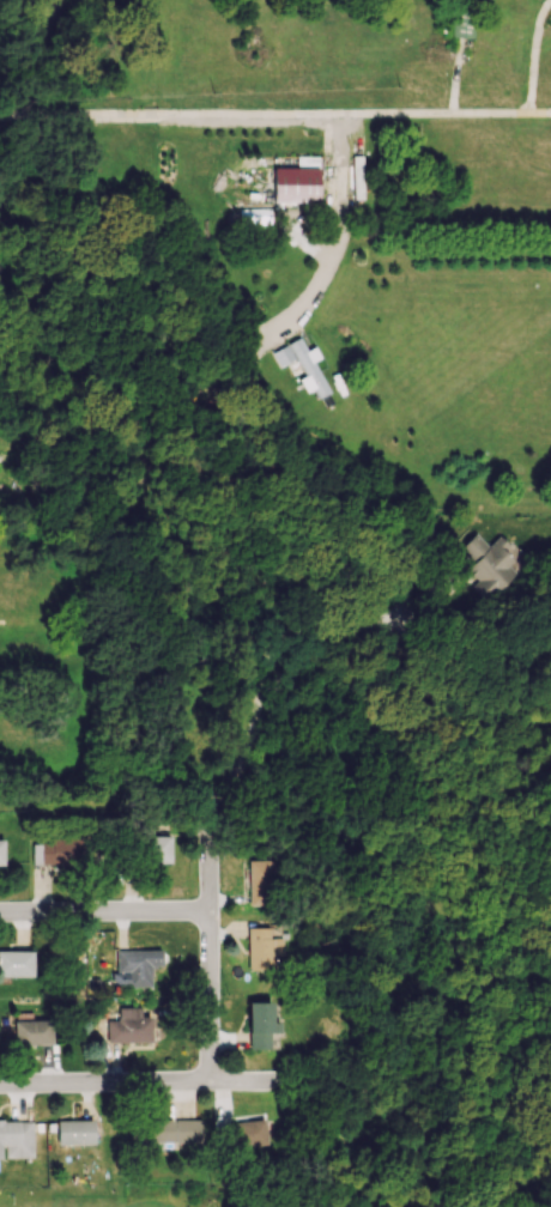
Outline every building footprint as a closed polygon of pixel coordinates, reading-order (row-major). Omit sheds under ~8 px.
[(362,155),(351,156),(353,198),(363,198),(362,155)] [(318,166),(273,167),(273,202),(319,201),(318,166)] [(313,361),(319,357),(314,346),(306,350),(299,337),(272,351),(280,367),(287,363),(293,375),(303,370),(317,398),(329,393),(313,361)] [(237,450),(240,466),(223,468),(220,453),(237,450)] [(462,572),(488,599),(516,573),(509,565),(514,560),(504,551),(509,546),(500,536),(462,572)] [(148,863),(170,863),(170,836),(148,836),(148,863)] [(81,863),(81,839),(32,841),(32,864),(81,863)] [(249,860),(248,905),(273,905),(274,860),(249,860)] [(269,928),(248,928),(247,969),(272,969),(273,954),(282,954),(282,938),(269,937),(269,928)] [(160,949),(116,951),(116,971),(112,971),(112,986),(150,985),(150,965),(161,965),(160,949)] [(0,951),(0,976),(32,976),(32,951),(0,951)] [(247,1001),(248,1048),(269,1048),(269,1030),(272,1030),(271,1001),(247,1001)] [(150,1042),(150,1016),(140,1016),(140,1007),(117,1008),(118,1020),(106,1020),(107,1042),(150,1042)] [(14,1045),(51,1044),(51,1020),(14,1020),(14,1045)] [(148,1142),(201,1141),(200,1118),(148,1120),(148,1142)] [(268,1144),(264,1118),(233,1122),(236,1148),(268,1144)] [(56,1120),(56,1143),(100,1142),(99,1125),(93,1125),(93,1120),(56,1120)] [(0,1159),(1,1146),(6,1146),(6,1156),(32,1157),(32,1121),(0,1121),(0,1159)]
